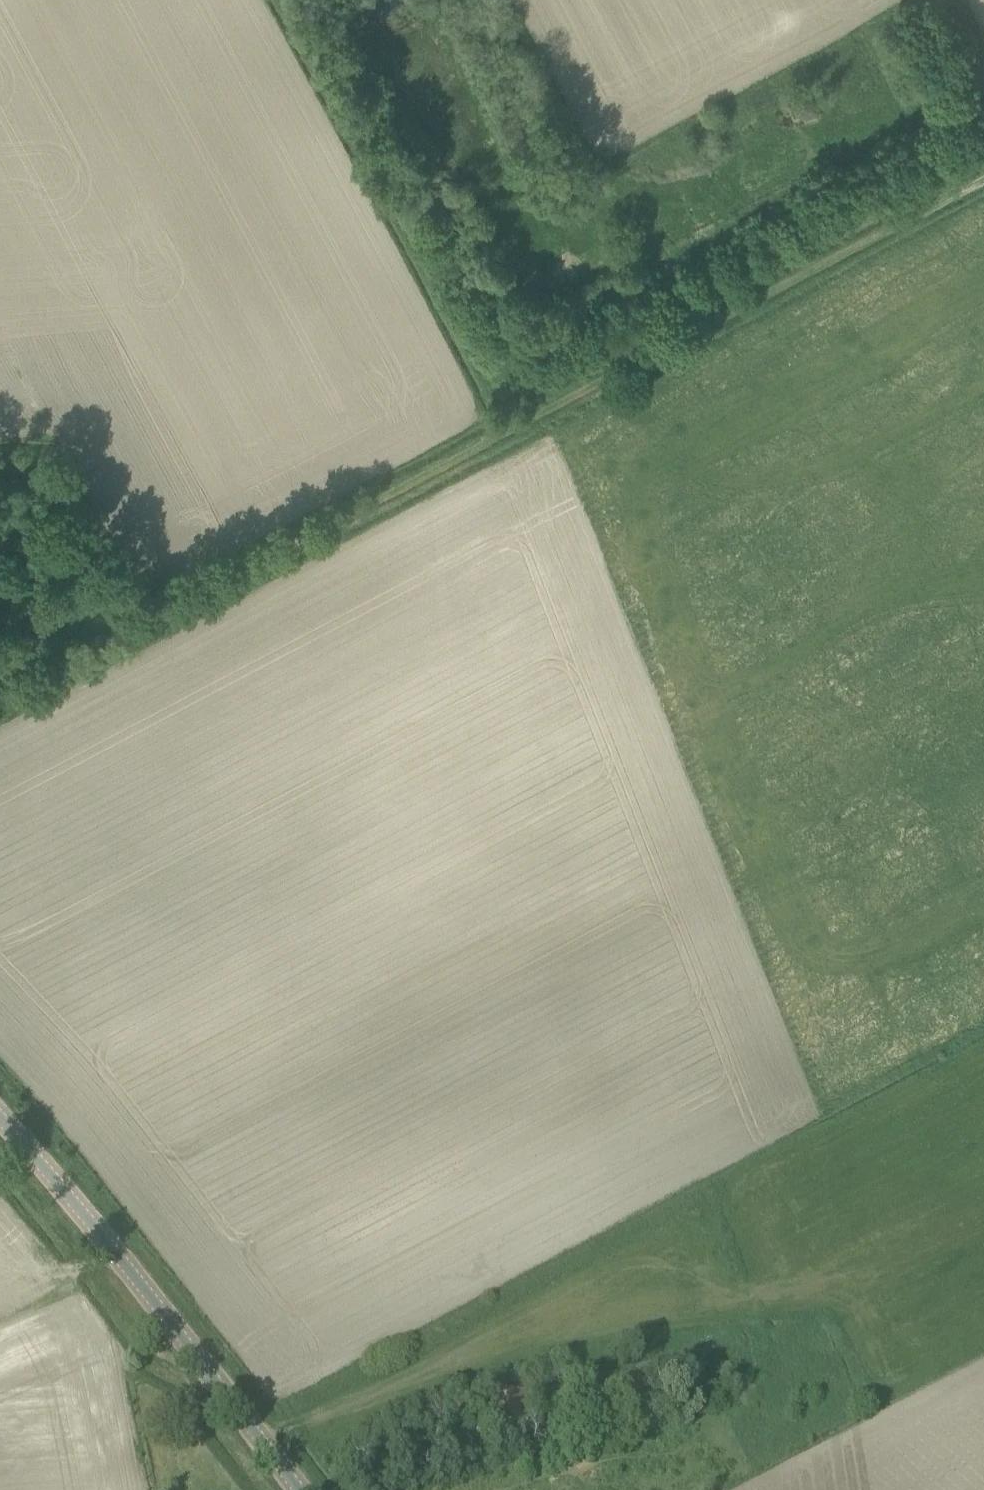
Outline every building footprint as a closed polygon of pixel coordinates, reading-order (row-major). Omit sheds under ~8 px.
[(500,1436),(540,1426),(531,1391),(491,1401),(500,1436)]
